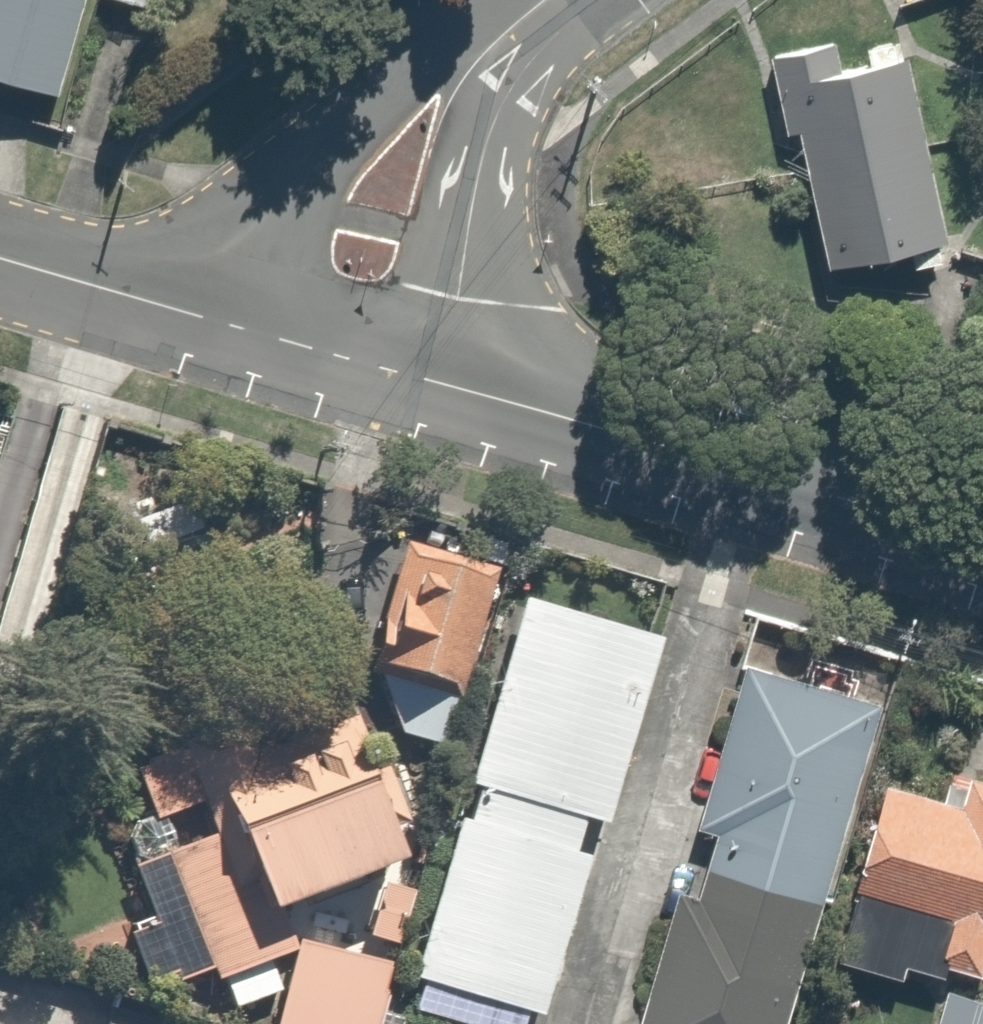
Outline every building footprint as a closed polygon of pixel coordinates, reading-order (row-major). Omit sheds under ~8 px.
[(61,94),(88,0),(0,0),(0,76),(61,94)] [(160,14),(164,0),(110,0),(160,14)] [(843,39),(777,53),(795,138),(806,135),(835,267),(951,242),(912,58),(904,59),(900,39),(868,46),(872,63),(850,68),(843,39)] [(502,578),(411,555),(380,676),(471,700),(502,578)] [(535,604),(419,985),(549,1023),(560,1023),(675,647),(535,604)] [(759,662),(711,842),(729,847),(715,899),(701,895),(666,1023),(809,1023),(895,698),(759,662)] [(391,779),(183,860),(221,957),(428,876),(391,779)] [(907,788),(880,905),(938,918),(928,965),(982,977),(982,805),(907,788)] [(317,947),(292,1023),(382,1023),(398,972),(317,947)] [(950,998),(943,1023),(982,1023),(982,1008),(950,998)]
